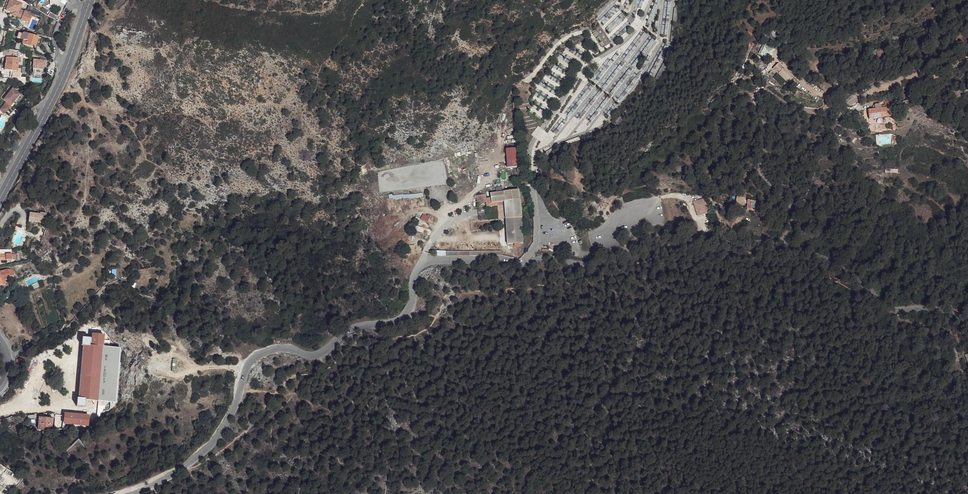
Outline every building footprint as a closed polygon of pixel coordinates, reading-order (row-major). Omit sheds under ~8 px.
[(22,4),(10,0),(8,0),(4,10),(12,13),(12,15),(21,18),(21,19),(28,22),(30,16),(32,16),(41,20),(43,13),(39,11),(36,9),(31,7),(27,15),(19,11),(22,4)] [(50,12),(48,16),(58,22),(60,18),(50,12)] [(37,46),(40,35),(26,31),(24,33),(22,38),(25,39),(24,43),(37,46)] [(876,52),(878,58),(885,56),(883,49),(876,52)] [(17,73),(19,59),(6,58),(6,64),(5,64),(4,70),(11,71),(10,73),(17,73)] [(45,74),(46,61),(34,60),(33,73),(45,74)] [(777,73),(783,67),(778,62),(772,68),(777,73)] [(777,73),(785,81),(791,75),(783,67),(777,73)] [(13,88),(3,100),(6,102),(0,109),(0,110),(4,114),(20,95),(13,88)] [(869,104),(870,114),(894,111),(894,109),(898,109),(897,102),(893,103),(893,101),(888,102),(887,102),(883,103),(882,102),(869,104)] [(509,165),(516,164),(514,145),(507,146),(509,165)] [(509,192),(509,193),(509,198),(505,198),(505,202),(508,241),(524,240),(522,222),(523,222),(519,187),(514,188),(515,192),(509,192)] [(749,196),(749,200),(756,200),(756,205),(764,205),(765,197),(749,196)] [(704,198),(693,201),(697,216),(708,213),(704,198)] [(29,213),(28,221),(45,223),(47,213),(40,213),(40,214),(29,213)] [(12,250),(0,250),(0,260),(12,260),(12,254),(12,250)] [(0,271),(0,277),(1,281),(4,280),(7,279),(10,276),(8,270),(0,271)] [(41,287),(38,282),(31,285),(34,290),(41,287)] [(116,402),(119,361),(120,348),(103,347),(104,335),(92,334),(92,339),(82,338),(81,346),(83,346),(78,399),(77,399),(77,406),(84,407),(85,400),(116,402)] [(65,424),(88,426),(89,416),(66,414),(55,413),(54,429),(65,430),(65,424)] [(51,431),(52,419),(39,418),(38,430),(51,431)]
